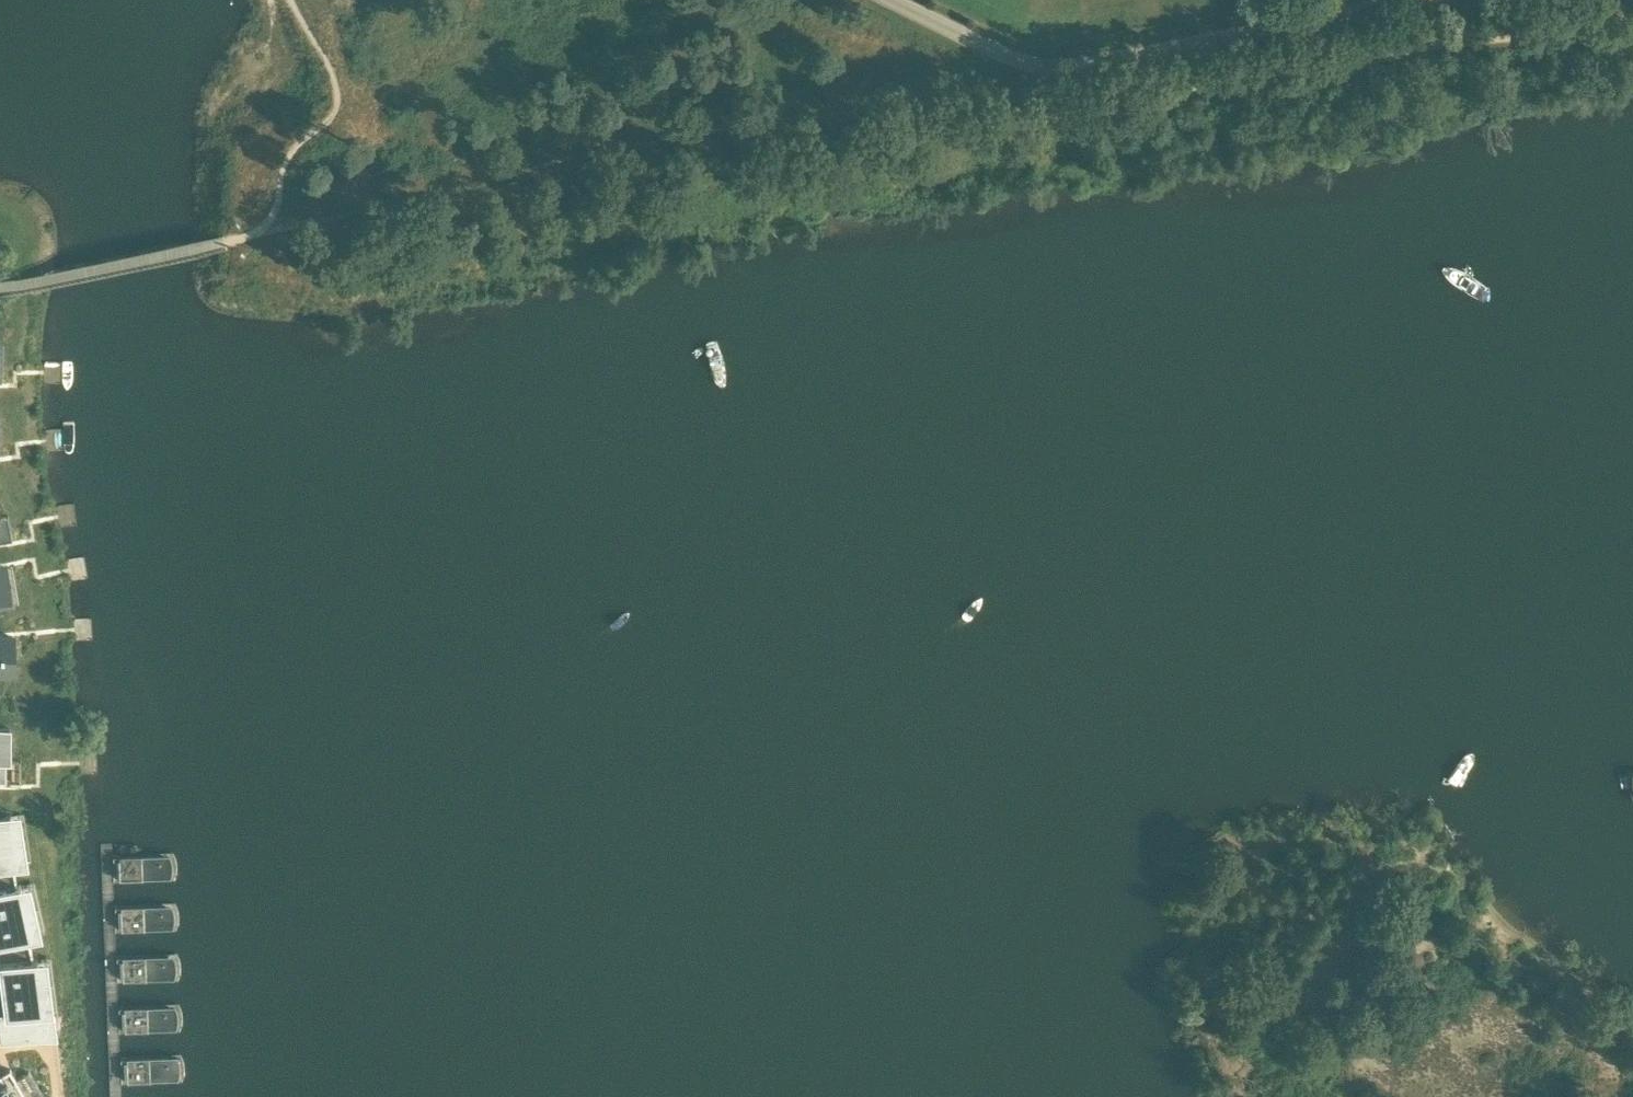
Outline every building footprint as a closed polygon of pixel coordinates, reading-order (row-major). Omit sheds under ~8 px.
[(5,778),(5,758),(11,758),(11,725),(0,725),(0,778),(5,778)] [(12,817),(0,819),(0,1025),(2,1041),(48,1036),(39,961),(34,961),(29,938),(33,937),(22,887),(18,888),(15,868),(19,868),(12,817)] [(173,852),(112,855),(113,879),(174,876),(173,852)] [(175,902),(114,905),(115,929),(176,927),(175,902)] [(178,953),(117,956),(118,980),(179,978),(178,953)] [(178,1004),(117,1007),(118,1031),(179,1029),(178,1004)] [(179,1053),(118,1055),(119,1079),(180,1077),(179,1053)] [(11,1057),(8,1060),(0,1065),(0,1096),(39,1096),(11,1057)]
